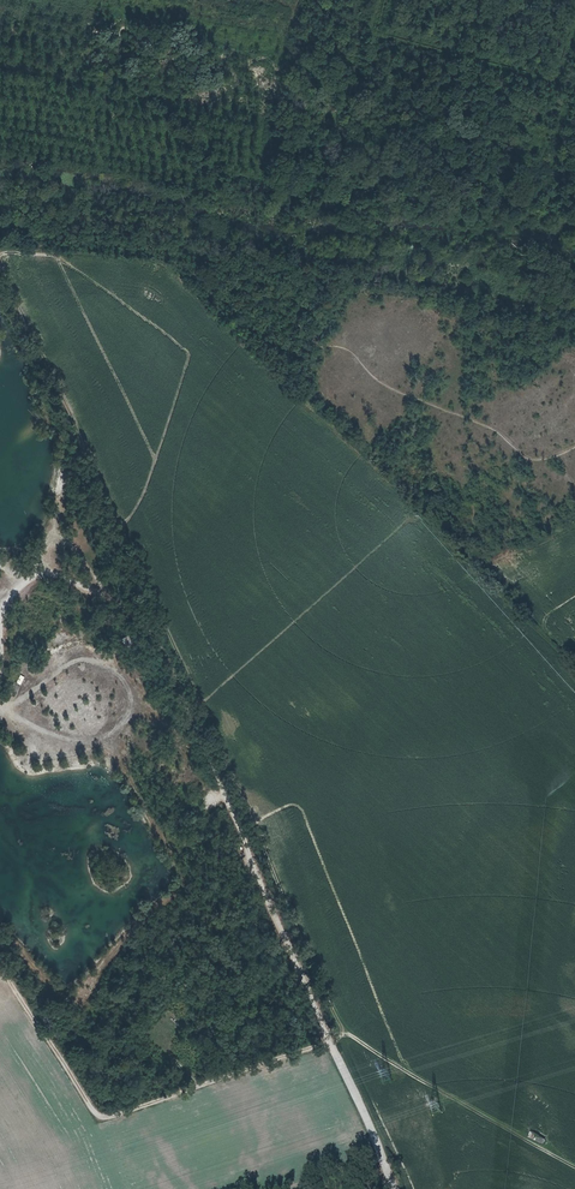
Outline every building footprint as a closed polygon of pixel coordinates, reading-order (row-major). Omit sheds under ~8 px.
[(170,278),(172,273),(164,269),(162,274),(170,278)] [(127,635),(121,641),(129,649),(135,642),(127,635)] [(16,682),(21,685),(25,677),(20,674),(16,682)] [(10,691),(15,694),(20,686),(16,683),(10,691)]
